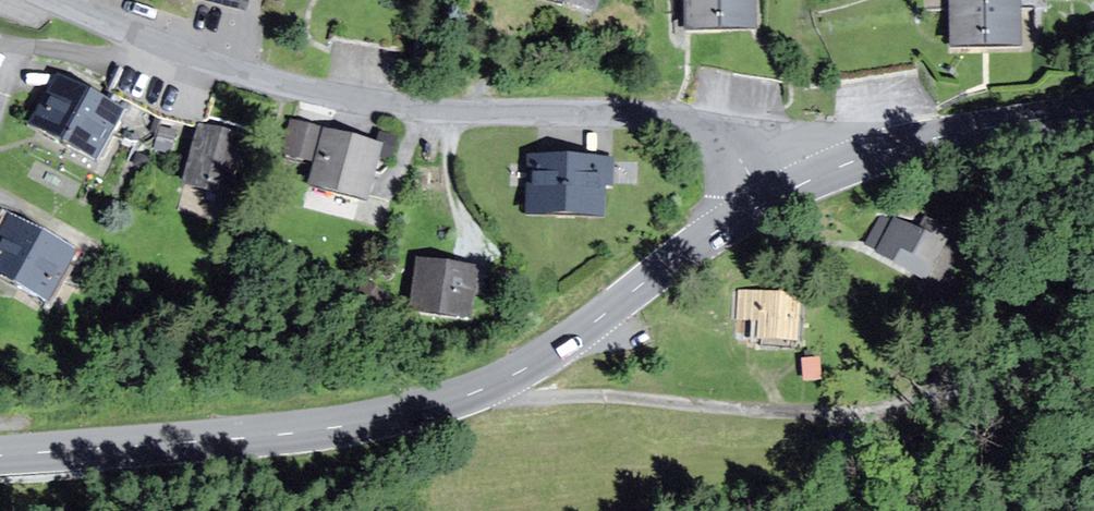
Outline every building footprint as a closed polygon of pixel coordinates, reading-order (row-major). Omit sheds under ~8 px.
[(594,14),(598,0),(539,0),(594,14)] [(688,31),(753,29),(752,0),(687,0),(688,31)] [(953,49),(1017,49),(1016,0),(953,0),(953,49)] [(122,115),(58,82),(33,131),(96,163),(122,115)] [(318,131),(291,125),(284,154),(311,161),(318,131)] [(242,143),(199,131),(184,185),(227,197),(242,143)] [(378,149),(327,135),(312,189),(364,203),(378,149)] [(611,164),(530,161),(528,215),(600,218),(602,187),(610,187),(611,164)] [(924,281),(950,236),(926,222),(918,236),(894,223),(892,226),(880,219),(866,245),(878,252),(877,254),(924,281)] [(11,223),(0,244),(0,279),(47,305),(73,257),(11,223)] [(484,272),(418,264),(412,314),(468,322),(472,292),(481,294),(484,272)] [(795,296),(741,294),(740,319),(759,320),(758,339),(793,340),(795,296)]
